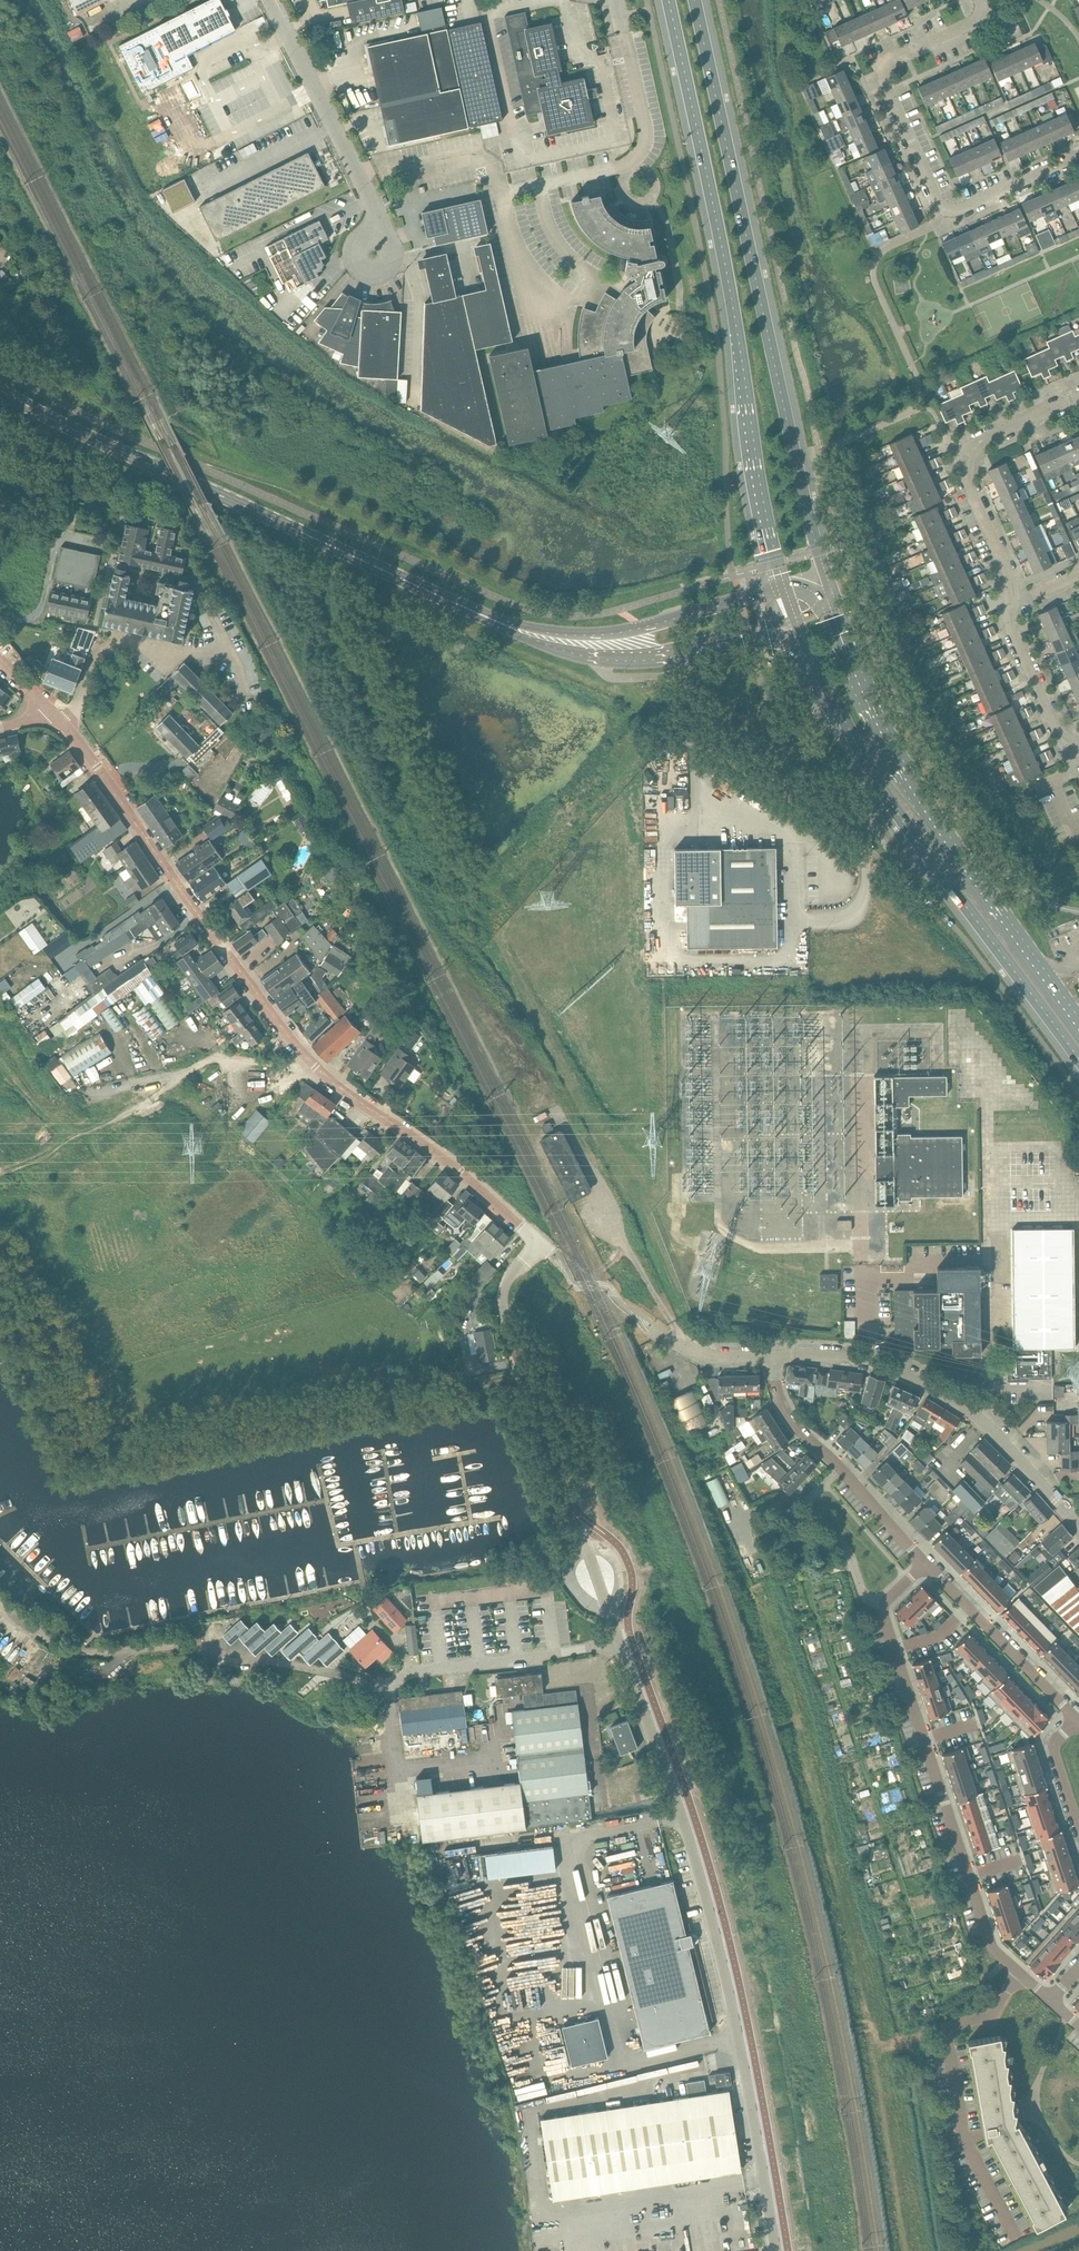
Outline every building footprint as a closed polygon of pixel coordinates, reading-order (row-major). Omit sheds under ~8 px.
[(77,15),(107,0),(70,0),(77,15)] [(142,94),(166,82),(194,68),(187,54),(235,29),(228,15),(230,14),(227,9),(225,9),(221,0),(209,0),(118,46),(142,94)] [(328,7),(353,1),(358,23),(405,12),(402,0),(327,0),(328,7)] [(900,0),(896,0),(888,3),(896,21),(908,16),(900,0)] [(917,0),(904,0),(908,9),(919,4),(917,0)] [(415,1),(405,4),(406,12),(417,10),(415,1)] [(896,21),(888,3),(877,9),(885,26),(896,21)] [(441,6),(417,12),(421,30),(446,25),(444,19),(441,6)] [(885,26),(877,9),(866,13),(874,31),(885,26)] [(526,115),(546,111),(551,134),(594,124),(584,77),(561,82),(549,27),(530,31),(525,12),(505,16),(526,115)] [(866,13),(855,18),(864,36),(874,31),(866,13)] [(864,36),(855,18),(845,23),(853,41),(864,36)] [(481,22),(448,29),(470,127),(503,120),(481,22)] [(845,23),(825,32),(830,44),(839,40),(841,46),(853,41),(845,23)] [(469,128),(447,29),(368,46),(389,145),(469,128)] [(1023,48),(1031,66),(1042,61),(1044,65),(1044,64),(1052,60),(1052,61),(1053,61),(1046,45),(1045,45),(1037,49),(1034,43),(1023,48)] [(1020,71),(1031,66),(1023,48),(1012,53),(1020,71)] [(1009,76),(1020,71),(1012,53),(1001,58),(1009,76)] [(973,63),(981,81),(992,76),(984,58),(973,63)] [(998,81),(1009,76),(1001,58),(990,63),(998,81)] [(970,86),(981,81),(973,63),(962,68),(970,86)] [(959,91),(970,86),(962,68),(951,73),(959,91)] [(826,78),(831,91),(849,83),(843,70),(826,78)] [(948,96),(959,91),(951,73),(940,78),(948,96)] [(937,101),(948,96),(940,78),(929,83),(937,101)] [(854,96),(849,83),(831,91),(837,104),(854,96)] [(926,106),(937,101),(929,83),(918,88),(926,106)] [(1043,92),(1050,89),(1048,83),(1041,87),(1043,92)] [(802,88),(806,98),(811,96),(807,86),(802,88)] [(1036,96),(1043,92),(1041,87),(1034,90),(1036,96)] [(1044,96),(1047,102),(1054,98),(1052,92),(1044,96)] [(1021,102),(1028,99),(1026,93),(1019,96),(1021,102)] [(837,104),(843,116),(860,109),(854,96),(837,104)] [(1014,106),(1021,102),(1019,96),(1012,100),(1014,106)] [(1044,96),(1037,99),(1040,105),(1047,102),(1044,96)] [(993,108),(1000,105),(997,99),(990,102),(993,108)] [(809,105),(814,114),(818,112),(814,102),(809,105)] [(986,111),(993,108),(990,102),(983,105),(986,111)] [(1023,105),(1025,111),(1032,108),(1030,102),(1023,105)] [(1023,105),(1016,109),(1018,115),(1025,111),(1023,105)] [(866,122),(860,109),(843,116),(849,129),(866,122)] [(971,118),(978,114),(976,109),(968,112),(971,118)] [(1052,111),(1041,116),(1042,119),(1044,123),(1052,141),(1063,136),(1055,118),(1053,114),(1052,111)] [(814,114),(818,123),(822,121),(818,112),(814,114)] [(964,121),(971,118),(968,112),(961,115),(964,121)] [(1008,112),(1001,115),(1003,121),(1010,118),(1008,112)] [(1055,118),(1063,136),(1074,131),(1066,113),(1055,118)] [(996,124),(1003,121),(1001,115),(994,118),(996,124)] [(954,118),(946,122),(949,128),(956,124),(954,118)] [(979,118),(972,121),(975,127),(982,124),(979,118)] [(972,121),(965,124),(968,130),(975,127),(972,121)] [(849,129),(854,142),(872,134),(866,122),(849,129)] [(942,131),(949,128),(946,122),(939,125),(942,131)] [(1041,146),(1052,141),(1044,123),(1033,128),(1041,146)] [(821,130),(825,140),(830,138),(826,128),(821,130)] [(957,128),(950,131),(953,137),(960,134),(957,128)] [(1033,128),(1022,133),(1030,151),(1041,146),(1033,128)] [(950,131),(943,134),(946,140),(953,137),(950,131)] [(1022,133),(1011,138),(1019,156),(1030,151),(1022,133)] [(872,134),(854,142),(860,155),(877,147),(872,134)] [(825,140),(829,149),(834,147),(830,138),(825,140)] [(982,143),(990,161),(1002,156),(994,138),(982,143)] [(1008,161),(1019,156),(1011,138),(1000,143),(1008,161)] [(971,148),(979,166),(990,161),(982,143),(971,148)] [(866,156),(872,169),(889,161),(884,148),(866,156)] [(960,153),(968,171),(979,166),(971,148),(960,153)] [(308,152),(199,207),(216,241),(325,186),(316,167),(318,166),(315,161),(313,162),(308,152)] [(841,152),(832,156),(837,165),(845,162),(841,152)] [(949,158),(957,176),(968,171),(960,153),(949,158)] [(872,169),(878,182),(895,174),(889,161),(872,169)] [(838,169),(842,178),(847,176),(843,166),(838,169)] [(901,187),(895,174),(878,182),(881,189),(876,191),(878,197),(901,187)] [(185,179),(162,190),(173,212),(196,201),(185,179)] [(1060,186),(1068,204),(1071,211),(1078,207),(1078,194),(1073,181),(1060,186)] [(845,185),(850,194),(854,192),(850,183),(845,185)] [(1055,209),(1068,204),(1060,186),(1047,192),(1055,209)] [(886,200),(889,207),(907,200),(901,187),(878,197),(881,203),(886,200)] [(850,194),(855,207),(869,201),(863,188),(854,192),(850,194)] [(1042,215),(1055,209),(1047,192),(1035,198),(1042,215)] [(579,347),(581,359),(621,350),(627,374),(651,369),(645,345),(645,340),(645,335),(646,330),(647,326),(650,322),(653,318),(653,317),(645,309),(646,308),(652,304),(658,301),(666,298),(663,286),(659,287),(658,282),(662,281),(659,269),(656,270),(655,267),(661,265),(663,265),(663,264),(664,263),(664,262),(665,261),(664,261),(664,260),(663,259),(663,258),(662,258),(661,258),(660,258),(659,258),(653,259),(653,256),(656,255),(654,243),(650,244),(649,239),(653,238),(650,226),(644,227),(643,227),(643,226),(642,225),(641,225),(640,225),(639,225),(639,226),(638,227),(634,227),(635,221),(629,219),(624,217),(619,214),(615,210),(612,206),(611,205),(606,209),(604,205),(602,200),(600,195),(600,194),(589,197),(588,195),(582,197),(582,198),(571,201),(571,202),(574,212),(578,221),(584,230),(591,238),(599,244),(608,250),(618,254),(628,256),(630,257),(630,260),(627,259),(625,269),(631,278),(633,276),(635,279),(633,280),(627,285),(622,290),(617,296),(615,299),(612,298),(607,306),(604,314),(603,315),(584,309),(581,321),(579,334),(579,347)] [(1029,221),(1042,215),(1035,198),(1021,204),(1029,221)] [(421,213),(427,238),(434,236),(436,245),(488,233),(480,199),(421,213)] [(889,207),(895,220),(912,212),(907,200),(889,207)] [(1019,208),(1006,214),(1014,231),(1017,239),(1030,233),(1019,208)] [(857,211),(861,220),(866,218),(862,209),(857,211)] [(918,226),(912,212),(895,220),(901,233),(918,226)] [(1001,237),(1014,231),(1006,214),(993,220),(1001,237)] [(861,220),(865,229),(870,227),(866,218),(861,220)] [(988,243),(1001,237),(993,220),(981,226),(988,243)] [(283,238),(265,247),(269,256),(283,284),(284,283),(283,283),(292,279),(296,288),(297,288),(309,282),(319,277),(317,272),(321,270),(322,270),(322,269),(323,264),(324,264),(324,263),(323,263),(321,259),(326,257),(320,243),(328,239),(324,229),(322,230),(317,221),(309,225),(283,238)] [(981,226),(968,231),(976,249),(988,243),(981,226)] [(1068,239),(1077,235),(1075,230),(1066,234),(1068,239)] [(963,254),(976,249),(968,231),(955,237),(963,254)] [(873,246),(877,244),(873,234),(868,236),(873,246)] [(1059,243),(1068,239),(1066,234),(1057,238),(1059,243)] [(955,237),(942,243),(950,260),(963,254),(955,237)] [(1052,237),(1039,243),(1040,246),(1042,250),(1052,246),(1055,245),(1053,240),(1052,237)] [(463,294),(476,349),(513,341),(490,242),(476,246),(486,289),(463,294)] [(1035,242),(1025,246),(1027,252),(1029,256),(1039,252),(1037,247),(1035,242)] [(476,349),(463,294),(456,296),(446,252),(423,258),(433,301),(425,303),(421,410),(490,444),(497,442),(476,349)] [(1020,255),(1011,259),(1013,264),(1022,259),(1020,255)] [(1004,268),(1013,264),(1011,259),(1002,263),(1004,268)] [(512,298),(518,296),(509,262),(503,263),(512,298)] [(987,275),(997,271),(995,266),(985,270),(987,275)] [(978,279),(987,275),(985,270),(976,275),(978,279)] [(0,281),(0,286),(5,292),(15,283),(11,279),(8,275),(7,274),(0,281)] [(962,287),(971,282),(969,278),(959,282),(962,287)] [(327,330),(318,343),(343,353),(340,362),(358,366),(358,377),(387,378),(398,379),(402,311),(400,311),(400,313),(396,313),(391,300),(392,300),(391,299),(385,301),(378,303),(372,303),(365,302),(358,301),(353,298),(347,295),(342,292),(330,307),(325,307),(314,320),(327,330)] [(1072,330),(1059,336),(1070,359),(1074,358),(1071,352),(1078,348),(1078,345),(1072,330)] [(539,345),(542,367),(551,365),(545,331),(527,334),(530,347),(539,345)] [(1070,359),(1059,336),(1047,342),(1057,365),(1058,365),(1055,359),(1064,355),(1066,361),(1070,359)] [(1048,369),(1057,365),(1047,342),(1046,342),(1049,348),(1036,353),(1047,377),(1051,375),(1048,369)] [(621,350),(581,359),(533,370),(528,347),(489,355),(509,444),(548,436),(547,430),(576,423),(575,417),(604,411),(603,405),(632,398),(627,374),(621,350)] [(1043,378),(1047,377),(1036,353),(1024,359),(1032,377),(1041,373),(1043,378)] [(1014,370),(1001,376),(1012,400),(1015,398),(1013,392),(1022,388),(1014,370)] [(973,382),(984,405),(988,404),(985,398),(993,394),(996,400),(986,376),(973,382)] [(1008,401),(1012,400),(1001,376),(989,382),(986,376),(996,400),(1005,395),(1008,401)] [(398,379),(387,378),(386,396),(397,397),(398,379)] [(398,379),(397,401),(397,402),(406,402),(407,380),(398,379)] [(980,407),(984,405),(973,382),(960,387),(971,411),(969,405),(977,401),(980,407)] [(971,411),(960,387),(960,388),(962,393),(950,399),(961,423),(965,421),(962,415),(971,411)] [(957,424),(961,423),(950,399),(937,405),(945,422),(955,418),(957,424)] [(889,444),(894,455),(916,445),(911,434),(889,444)] [(919,439),(921,443),(932,438),(930,434),(919,439)] [(932,438),(921,443),(923,447),(934,442),(932,438)] [(1074,438),(1061,444),(1069,461),(1071,466),(1078,463),(1078,449),(1074,438)] [(1061,444),(1048,450),(1056,467),(1069,461),(1061,444)] [(894,455),(899,466),(921,456),(916,445),(894,455)] [(1035,456),(1043,473),(1056,467),(1048,450),(1035,456)] [(1030,451),(1025,453),(1029,463),(1034,461),(1030,451)] [(899,466),(904,477),(926,467),(921,456),(899,466)] [(942,460),(940,456),(929,461),(931,465),(942,460)] [(942,460),(931,465),(933,469),(943,464),(942,460)] [(994,483),(1011,475),(1005,462),(988,470),(994,483)] [(904,477),(908,488),(931,478),(926,467),(904,477)] [(1041,477),(1037,468),(1032,470),(1036,479),(1041,477)] [(1000,496),(1017,488),(1011,475),(994,483),(1000,496)] [(1036,479),(1033,481),(1039,494),(1042,492),(1047,490),(1041,477),(1036,479)] [(931,478),(909,488),(913,499),(936,489),(931,478)] [(951,482),(950,478),(939,483),(941,487),(951,482)] [(951,482),(941,487),(943,491),(953,486),(951,482)] [(1078,484),(1070,488),(1072,493),(1078,489),(1078,484)] [(1006,509),(1023,501),(1017,488),(1000,496),(1006,509)] [(913,499),(918,510),(941,500),(936,489),(913,499)] [(1055,500),(1065,496),(1063,491),(1053,495),(1055,500)] [(1044,496),(1048,505),(1053,503),(1048,494),(1044,496)] [(1069,497),(1065,499),(1069,507),(1073,505),(1072,502),(1069,497)] [(1011,521),(1028,514),(1023,501),(1006,509),(1011,521)] [(1057,512),(1053,503),(1048,505),(1052,514),(1057,512)] [(936,506),(913,516),(918,527),(941,517),(936,506)] [(944,511),(945,515),(956,510),(954,506),(944,511)] [(956,510),(945,515),(947,519),(958,514),(956,510)] [(1017,534),(1034,527),(1028,514),(1011,521),(1017,534)] [(941,517),(918,527),(923,538),(946,528),(941,517)] [(1078,517),(1065,523),(1076,547),(1078,546),(1078,518),(1078,517)] [(1064,529),(1060,519),(1055,521),(1059,531),(1064,529)] [(127,523),(124,535),(147,541),(150,529),(127,523)] [(174,543),(177,530),(163,527),(160,539),(174,543)] [(1023,547),(1040,539),(1034,527),(1017,534),(1023,547)] [(946,528),(923,538),(928,549),(951,539),(946,528)] [(954,533),(955,537),(966,532),(964,528),(954,533)] [(1064,529),(1059,531),(1064,540),(1068,538),(1064,529)] [(968,536),(966,532),(955,537),(957,541),(968,536)] [(139,547),(145,549),(147,541),(124,535),(121,548),(138,552),(139,547)] [(1040,539),(1023,547),(1028,560),(1046,552),(1051,550),(1053,549),(1047,536),(1040,539)] [(157,552),(165,553),(171,555),(174,543),(160,539),(157,552)] [(951,539),(928,549),(933,560),(956,550),(951,539)] [(1065,544),(1061,546),(1066,559),(1071,557),(1076,554),(1071,545),(1070,542),(1065,544)] [(92,596),(102,554),(62,545),(52,586),(62,589),(72,591),(82,594),(92,596)] [(145,549),(139,547),(138,552),(121,548),(118,560),(141,565),(145,549)] [(155,551),(145,549),(141,565),(151,568),(155,551)] [(956,550),(933,560),(938,571),(961,561),(956,550)] [(963,555),(965,559),(976,554),(974,550),(963,555)] [(151,568),(162,570),(165,553),(157,552),(155,551),(151,568)] [(1046,552),(1028,560),(1034,573),(1051,565),(1046,552)] [(162,570),(172,573),(176,556),(171,555),(165,553),(162,570)] [(976,554),(965,559),(967,563),(978,558),(976,554)] [(172,573),(182,575),(186,558),(176,556),(172,573)] [(943,582),(965,572),(961,561),(938,571),(943,582)] [(127,568),(117,566),(103,622),(182,641),(194,590),(189,589),(191,581),(181,578),(179,587),(159,582),(157,591),(160,592),(160,593),(161,593),(158,606),(125,598),(130,575),(126,574),(127,568)] [(943,582),(934,586),(939,597),(948,593),(970,583),(965,572),(943,582)] [(973,577),(975,581),(986,576),(984,572),(973,577)] [(986,576),(975,581),(977,585),(987,580),(986,576)] [(948,593),(953,605),(975,594),(970,583),(948,593)] [(62,589),(52,586),(47,608),(57,610),(62,589)] [(62,589),(57,610),(67,613),(72,591),(62,589)] [(82,594),(72,591),(67,613),(77,615),(82,594)] [(82,594),(77,615),(87,618),(92,596),(82,594)] [(964,603),(942,613),(947,624),(969,614),(964,603)] [(972,608),(974,612),(985,607),(983,604),(972,608)] [(1044,627),(1061,619),(1056,606),(1038,614),(1044,627)] [(987,612),(985,607),(974,612),(976,616),(987,612)] [(974,625),(969,614),(947,624),(952,635),(974,625)] [(1067,632),(1061,619),(1044,627),(1050,640),(1067,632)] [(952,635),(957,646),(979,636),(974,625),(952,635)] [(982,630),(984,634),(995,629),(993,625),(982,630)] [(37,659),(30,668),(34,672),(35,672),(37,674),(38,675),(44,680),(44,681),(72,692),(82,668),(81,668),(87,653),(86,652),(87,651),(88,651),(96,630),(78,626),(70,647),(75,649),(72,654),(68,653),(64,662),(53,657),(49,668),(37,659)] [(996,633),(995,629),(984,634),(986,638),(996,633)] [(1067,632),(1050,640),(1056,652),(1073,645),(1078,642),(1072,630),(1067,632)] [(466,640),(464,639),(458,636),(454,644),(462,647),(463,646),(466,640)] [(957,646),(961,657),(984,647),(979,636),(957,646)] [(917,638),(908,642),(913,653),(922,649),(917,638)] [(1062,665),(1078,658),(1073,645),(1056,652),(1062,665)] [(961,657),(966,668),(989,658),(984,647),(961,657)] [(992,652),(994,656),(1004,651),(1003,647),(992,652)] [(1004,651),(994,656),(996,660),(1006,655),(1004,651)] [(966,668),(971,679),(994,669),(989,658),(966,668)] [(1078,658),(1062,665),(1067,678),(1078,673),(1078,658)] [(167,680),(157,690),(164,697),(180,682),(221,724),(233,713),(184,663),(180,667),(176,671),(172,674),(172,675),(167,680)] [(971,679),(976,690),(999,680),(994,669),(971,679)] [(1012,669),(1002,674),(1004,678),(1014,673),(1012,669)] [(923,674),(923,675),(928,686),(934,683),(929,672),(928,672),(923,674)] [(1014,673),(1004,678),(1005,682),(1016,677),(1014,673)] [(1078,688),(1078,673),(1067,678),(1073,691),(1078,688)] [(999,680),(976,690),(981,701),(1004,691),(999,680)] [(11,697),(0,687),(0,710),(11,697)] [(1009,702),(1004,691),(981,701),(986,712),(1009,702)] [(1011,705),(989,715),(994,726),(1017,716),(1011,705)] [(1020,710),(1021,714),(1032,709),(1030,706),(1020,710)] [(1032,709),(1021,714),(1023,718),(1034,714),(1032,709)] [(169,714),(157,727),(187,758),(189,756),(195,763),(220,740),(218,738),(224,732),(218,727),(213,732),(199,745),(189,734),(190,733),(189,729),(186,726),(182,725),(181,726),(169,714)] [(1022,727),(1017,716),(994,726),(999,737),(1022,727)] [(261,724),(257,732),(268,738),(268,737),(272,729),(262,724),(261,724)] [(1022,727),(999,737),(1004,748),(1026,738),(1022,727)] [(1042,731),(1040,727),(1029,732),(1031,736),(1042,731)] [(1044,735),(1042,731),(1031,736),(1033,740),(1044,735)] [(20,750),(17,735),(0,739),(0,755),(20,750)] [(1031,749),(1026,738),(1004,748),(1009,759),(1031,749)] [(1031,749),(1009,759),(1014,770),(1036,760),(1031,749)] [(1052,753),(1050,749),(1039,754),(1041,758),(1052,753)] [(69,752),(52,765),(61,778),(62,779),(67,785),(78,776),(74,770),(79,767),(69,752)] [(1052,753),(1041,758),(1043,762),(1053,757),(1052,753)] [(1041,771),(1036,760),(1014,770),(1019,782),(1041,771)] [(278,787),(285,782),(280,773),(273,777),(278,787)] [(993,779),(986,783),(990,790),(997,786),(993,779)] [(98,826),(89,833),(71,846),(82,861),(128,829),(93,781),(75,794),(98,826)] [(172,820),(155,794),(136,807),(164,848),(183,835),(174,822),(176,821),(174,819),(172,820)] [(230,816),(232,817),(240,803),(224,794),(216,808),(223,812),(230,816)] [(219,817),(204,827),(211,838),(231,824),(228,819),(230,816),(223,812),(221,815),(219,817)] [(295,820),(302,832),(312,826),(305,814),(295,820)] [(244,845),(243,846),(246,849),(248,852),(257,845),(255,843),(253,839),(244,845)] [(223,858),(211,842),(209,840),(200,847),(198,844),(193,848),(194,850),(194,851),(200,860),(207,856),(212,863),(214,861),(216,863),(223,858)] [(116,842),(103,851),(112,864),(120,858),(126,867),(132,876),(125,880),(124,881),(129,889),(137,883),(141,890),(159,877),(144,855),(135,841),(121,851),(116,842)] [(686,904),(687,948),(777,947),(776,902),(780,902),(779,869),(776,869),(776,848),(674,849),(675,904),(686,904)] [(175,864),(189,882),(216,863),(214,861),(212,863),(207,856),(200,860),(194,851),(175,864)] [(262,858),(226,883),(237,898),(226,906),(244,931),(273,910),(277,907),(276,906),(271,899),(252,912),(249,915),(245,909),(243,906),(254,898),(250,893),(257,887),(255,884),(272,872),(262,858)] [(215,867),(190,884),(202,901),(216,891),(226,883),(216,869),(215,867)] [(134,893),(133,894),(124,900),(129,906),(139,900),(134,893)] [(103,940),(94,948),(96,952),(109,943),(124,933),(130,929),(143,921),(145,919),(147,921),(154,916),(156,915),(161,911),(164,915),(165,916),(167,915),(171,912),(162,898),(140,914),(139,911),(104,936),(105,937),(102,939),(103,940)] [(277,917),(266,925),(271,932),(279,943),(287,929),(283,923),(294,915),(288,906),(288,905),(284,901),(276,906),(277,907),(273,910),(277,917)] [(145,919),(143,921),(144,922),(145,922),(148,927),(148,928),(149,928),(157,941),(158,941),(167,934),(180,924),(171,912),(167,915),(165,916),(164,915),(161,911),(156,915),(154,916),(147,921),(145,919)] [(294,915),(283,923),(287,929),(290,932),(301,924),(295,916),(294,915)] [(32,921),(18,931),(34,954),(42,948),(48,944),(32,921)] [(130,929),(136,938),(149,928),(148,928),(148,927),(145,922),(144,922),(143,921),(130,929)] [(320,960),(332,944),(313,924),(301,936),(320,960)] [(136,938),(134,935),(130,929),(124,933),(128,939),(132,940),(136,938)] [(250,930),(232,943),(241,955),(264,938),(268,935),(263,929),(254,935),(250,930)] [(48,944),(42,948),(51,961),(75,944),(66,931),(48,944)] [(175,960),(199,943),(191,931),(174,943),(179,950),(172,955),(175,960)] [(114,952),(114,953),(132,940),(128,939),(124,933),(109,943),(114,952)] [(96,952),(94,953),(98,958),(103,959),(114,952),(109,943),(96,952)] [(338,975),(351,956),(334,945),(321,965),(338,975)] [(86,949),(76,956),(80,962),(84,959),(92,954),(88,949),(86,950),(86,949)] [(188,953),(177,961),(185,972),(202,995),(185,1007),(189,1013),(202,1003),(206,1000),(212,996),(219,991),(209,978),(224,967),(211,950),(195,962),(188,953)] [(92,954),(84,959),(90,967),(97,963),(98,958),(94,953),(92,954)] [(297,953),(278,967),(292,985),(310,972),(297,953)] [(153,957),(145,962),(154,974),(161,969),(153,957)] [(80,962),(75,966),(81,974),(90,968),(84,959),(80,962)] [(110,968),(96,977),(97,978),(114,1003),(154,974),(145,962),(145,963),(143,960),(119,977),(116,973),(114,973),(110,968)] [(80,975),(81,974),(75,966),(64,975),(70,983),(80,975)] [(321,991),(326,987),(327,986),(322,978),(326,971),(317,966),(311,976),(321,991)] [(292,985),(278,967),(260,980),(274,998),(292,985)] [(80,975),(87,985),(97,978),(96,977),(90,968),(81,974),(80,975)] [(340,980),(346,984),(351,977),(345,973),(340,980)] [(68,1015),(59,1021),(69,1036),(90,1021),(102,1012),(111,1005),(114,1003),(97,978),(87,985),(93,993),(67,1013),(68,1015)] [(1,996),(12,988),(6,979),(0,983),(0,994),(1,996)] [(18,995),(12,999),(19,1008),(24,1004),(43,990),(45,988),(39,979),(18,995)] [(301,980),(275,1000),(286,1016),(294,1010),(295,1010),(296,1009),(303,1004),(302,1003),(304,1001),(308,1006),(316,1000),(301,980)] [(212,996),(206,1000),(212,1009),(222,1001),(226,1006),(240,995),(232,985),(221,993),(219,991),(212,996)] [(315,997),(330,1016),(333,1020),(345,1011),(326,987),(321,991),(315,997)] [(49,990),(46,993),(51,1000),(55,998),(49,990)] [(182,1019),(163,993),(149,1003),(169,1029),(182,1019)] [(231,1023),(246,1011),(245,1010),(245,1009),(243,1006),(242,1006),(238,1001),(223,1012),(231,1023)] [(166,1031),(147,1005),(134,1014),(153,1040),(166,1031)] [(112,1007),(103,1013),(103,1014),(106,1018),(116,1032),(125,1026),(112,1007)] [(246,1011),(231,1023),(239,1033),(253,1023),(254,1022),(250,1017),(250,1015),(248,1013),(247,1012),(246,1011)] [(216,1015),(213,1018),(216,1022),(221,1019),(218,1014),(216,1015)] [(323,1014),(303,1032),(311,1042),(334,1021),(333,1020),(330,1016),(327,1019),(323,1014)] [(345,1015),(312,1046),(327,1062),(360,1031),(345,1015)] [(253,1023),(239,1033),(233,1038),(238,1044),(244,1039),(243,1038),(245,1036),(252,1045),(258,1041),(259,1041),(262,1039),(262,1037),(263,1037),(253,1023)] [(373,1025),(369,1031),(376,1036),(381,1030),(373,1025)] [(47,1029),(35,1036),(41,1044),(52,1037),(47,1029)] [(413,1031),(403,1044),(411,1050),(421,1036),(413,1031)] [(62,1056),(75,1077),(113,1053),(100,1032),(62,1056)] [(224,1035),(217,1040),(219,1043),(226,1038),(224,1035)] [(366,1039),(355,1055),(348,1064),(367,1078),(381,1058),(372,1051),(376,1046),(366,1039)] [(399,1048),(388,1064),(381,1073),(400,1087),(414,1067),(406,1060),(409,1056),(399,1048)] [(54,1055),(45,1062),(58,1080),(67,1073),(54,1055)] [(949,1092),(949,1074),(896,1075),(896,1104),(911,1104),(911,1093),(949,1092)] [(310,1147),(328,1171),(334,1166),(337,1162),(371,1136),(360,1153),(368,1163),(385,1149),(371,1131),(366,1128),(359,1138),(344,1118),(348,1111),(341,1102),(308,1080),(299,1094),(320,1107),(311,1114),(303,1109),(299,1115),(311,1123),(313,1126),(320,1131),(310,1147)] [(450,1102),(456,1107),(461,1101),(454,1097),(450,1102)] [(258,1142),(273,1118),(257,1108),(242,1131),(258,1142)] [(432,1117),(427,1123),(433,1128),(438,1121),(432,1117)] [(550,1122),(541,1126),(545,1133),(553,1129),(550,1122)] [(556,1131),(539,1139),(571,1202),(572,1202),(589,1192),(590,1191),(591,1191),(591,1189),(590,1188),(563,1132),(562,1131),(561,1130),(560,1130),(559,1130),(558,1130),(557,1130),(556,1131)] [(892,1155),(874,1155),(874,1180),(892,1180),(892,1200),(911,1200),(911,1196),(961,1196),(961,1136),(911,1137),(911,1133),(897,1134),(897,1137),(892,1137),(892,1155)] [(364,1183),(381,1197),(389,1187),(412,1197),(421,1186),(417,1183),(410,1180),(424,1164),(429,1154),(417,1149),(406,1140),(399,1137),(391,1146),(388,1153),(366,1179),(364,1183)] [(464,1204),(458,1199),(453,1204),(442,1217),(454,1227),(458,1227),(466,1217),(476,1226),(482,1219),(486,1214),(468,1199),(464,1204)] [(452,1252),(448,1257),(450,1259),(453,1256),(457,1260),(459,1259),(468,1249),(476,1256),(481,1251),(501,1229),(493,1221),(488,1226),(482,1219),(476,1226),(461,1243),(452,1252)] [(851,1230),(851,1220),(836,1220),(836,1230),(851,1230)] [(501,1229),(481,1251),(490,1258),(510,1237),(501,1229)] [(1013,1353),(1007,1353),(1007,1382),(1029,1381),(1029,1379),(1051,1379),(1051,1348),(1075,1348),(1073,1229),(1012,1229),(1013,1353)] [(471,1279),(481,1287),(496,1270),(487,1262),(471,1279)] [(895,1346),(896,1346),(952,1346),(952,1355),(980,1355),(979,1266),(937,1267),(937,1290),(895,1290),(895,1346)] [(420,1270),(415,1275),(421,1282),(426,1277),(420,1270)] [(432,1274),(420,1288),(426,1294),(439,1280),(432,1274)] [(838,1291),(838,1274),(819,1274),(819,1291),(838,1291)] [(842,1320),(842,1337),(853,1337),(854,1320),(842,1320)] [(492,1327),(474,1331),(478,1351),(495,1348),(492,1327)] [(788,1367),(787,1379),(789,1382),(800,1384),(799,1395),(805,1396),(805,1395),(808,1396),(809,1384),(804,1384),(806,1367),(790,1365),(788,1367)] [(804,1401),(813,1405),(815,1388),(814,1387),(816,1368),(806,1367),(804,1384),(809,1384),(808,1396),(805,1395),(805,1396),(804,1401)] [(816,1371),(814,1385),(859,1391),(861,1374),(830,1370),(830,1372),(816,1371)] [(745,1375),(746,1390),(760,1390),(759,1374),(745,1375)] [(732,1375),(718,1376),(719,1391),(719,1396),(733,1396),(733,1391),(732,1375)] [(733,1391),(746,1390),(745,1375),(732,1375),(733,1391)] [(885,1380),(870,1375),(861,1402),(868,1404),(867,1406),(873,1408),(874,1406),(876,1407),(885,1380)] [(667,1380),(661,1383),(665,1391),(671,1388),(667,1380)] [(892,1423),(895,1416),(906,1391),(894,1386),(886,1402),(894,1405),(886,1425),(890,1427),(892,1423)] [(710,1423),(694,1389),(694,1388),(669,1399),(685,1434),(710,1423)] [(918,1396),(906,1391),(895,1416),(900,1418),(904,1409),(911,1413),(918,1396)] [(709,1393),(701,1397),(705,1407),(714,1403),(709,1393)] [(791,1396),(796,1409),(800,1399),(791,1396)] [(923,1425),(928,1417),(926,1416),(935,1403),(926,1398),(912,1419),(923,1425)] [(943,1408),(935,1403),(926,1416),(928,1417),(923,1425),(928,1429),(931,1424),(932,1425),(935,1421),(943,1408)] [(734,1429),(733,1404),(727,1405),(718,1413),(728,1433),(730,1432),(734,1429)] [(748,1421),(743,1425),(749,1435),(754,1432),(774,1419),(766,1408),(765,1409),(753,1416),(753,1417),(753,1418),(748,1421)] [(944,1427),(944,1426),(952,1413),(943,1408),(935,1421),(932,1425),(937,1427),(934,1432),(938,1435),(938,1436),(939,1436),(940,1435),(939,1435),(944,1427)] [(843,1427),(850,1420),(843,1413),(836,1420),(843,1427)] [(939,1436),(947,1442),(953,1436),(950,1433),(951,1431),(952,1432),(960,1419),(961,1419),(952,1413),(944,1426),(944,1427),(939,1435),(940,1435),(939,1436)] [(1047,1437),(1068,1437),(1068,1422),(1078,1422),(1078,1414),(1061,1414),(1061,1422),(1046,1422),(1046,1423),(1047,1423),(1047,1437)] [(762,1443),(768,1439),(781,1431),(774,1419),(754,1432),(762,1443)] [(728,1433),(726,1434),(730,1440),(733,1438),(741,1433),(737,1427),(734,1429),(730,1432),(728,1433)] [(847,1449),(859,1436),(850,1427),(837,1440),(842,1446),(843,1445),(847,1449)] [(908,1444),(910,1445),(912,1441),(916,1436),(907,1429),(902,1437),(909,1442),(908,1444)] [(865,1430),(859,1436),(847,1449),(851,1453),(850,1453),(855,1458),(868,1445),(863,1440),(869,1434),(865,1430)] [(882,1431),(887,1437),(883,1441),(889,1447),(897,1438),(891,1433),(883,1430),(882,1431)] [(788,1442),(781,1431),(768,1439),(776,1450),(788,1442)] [(1068,1451),(1068,1437),(1047,1437),(1047,1451),(1046,1451),(1046,1452),(1062,1452),(1062,1470),(1078,1470),(1078,1451),(1068,1451)] [(984,1439),(972,1451),(960,1463),(978,1480),(970,1489),(983,1503),(1002,1484),(997,1478),(1010,1465),(984,1439)] [(741,1440),(734,1445),(738,1451),(745,1446),(741,1440)] [(901,1442),(893,1451),(899,1457),(908,1449),(901,1442)] [(878,1454),(868,1445),(855,1458),(861,1464),(861,1463),(865,1467),(878,1454)] [(727,1463),(734,1460),(729,1449),(723,1452),(727,1463)] [(808,1474),(797,1463),(783,1450),(777,1454),(792,1468),(788,1473),(787,1473),(798,1484),(808,1474)] [(927,1452),(921,1458),(927,1463),(932,1458),(927,1452)] [(758,1454),(745,1462),(749,1468),(762,1460),(758,1454)] [(797,1463),(808,1474),(817,1464),(806,1454),(802,1458),(801,1458),(800,1457),(799,1457),(798,1456),(797,1457),(796,1457),(796,1458),(795,1459),(796,1461),(797,1462),(797,1463)] [(765,1461),(759,1465),(789,1493),(798,1484),(787,1473),(788,1473),(771,1457),(765,1461)] [(921,1463),(918,1460),(912,1465),(915,1469),(921,1463)] [(741,1462),(729,1468),(737,1484),(741,1482),(748,1478),(749,1478),(741,1462)] [(885,1462),(872,1474),(882,1484),(894,1471),(885,1462)] [(925,1467),(921,1463),(915,1469),(919,1473),(925,1467)] [(727,1471),(707,1482),(721,1509),(742,1498),(727,1471)] [(894,1471),(882,1484),(891,1493),(903,1481),(894,1471)] [(1003,1502),(1022,1483),(1013,1473),(993,1493),(1003,1502)] [(935,1480),(927,1488),(932,1494),(936,1490),(942,1484),(944,1482),(945,1482),(939,1476),(935,1480)] [(903,1481),(891,1493),(900,1502),(912,1490),(903,1481)] [(961,1499),(968,1507),(974,1512),(984,1503),(983,1503),(970,1489),(962,1481),(953,1490),(952,1491),(956,1494),(961,1499)] [(936,1490),(932,1494),(942,1504),(950,1496),(952,1498),(954,1496),(956,1494),(952,1491),(953,1490),(945,1482),(944,1482),(942,1484),(936,1490)] [(1028,1492),(1030,1490),(1022,1483),(1003,1502),(1011,1510),(1021,1500),(1028,1492)] [(912,1490),(900,1502),(909,1512),(922,1499),(921,1499),(912,1490)] [(1032,1497),(1028,1492),(1021,1500),(1041,1522),(1052,1512),(1036,1493),(1032,1497)] [(932,1517),(920,1529),(929,1539),(942,1526),(941,1525),(945,1521),(949,1525),(962,1513),(964,1510),(968,1507),(961,1499),(958,1502),(958,1503),(957,1507),(947,1517),(945,1515),(941,1519),(936,1513),(932,1517)] [(923,1507),(910,1520),(920,1529),(932,1517),(936,1513),(930,1507),(924,1508),(923,1507)] [(968,1519),(974,1512),(968,1507),(964,1510),(962,1513),(968,1519)] [(970,1526),(965,1521),(961,1525),(966,1530),(970,1526)] [(1036,1546),(1030,1552),(1033,1556),(1035,1558),(1041,1552),(1040,1551),(1046,1546),(1053,1554),(1059,1549),(1074,1536),(1062,1523),(1041,1542),(1042,1542),(1036,1547),(1036,1546)] [(970,1526),(966,1530),(971,1535),(975,1531),(970,1526)] [(997,1526),(986,1536),(1005,1555),(1015,1545),(997,1526)] [(933,1545),(942,1554),(956,1540),(946,1530),(932,1544),(933,1545)] [(956,1540),(942,1554),(951,1563),(965,1550),(970,1545),(961,1536),(956,1541),(956,1540)] [(989,1545),(984,1540),(980,1544),(985,1549),(989,1545)] [(989,1545),(985,1549),(990,1554),(994,1551),(989,1545)] [(1066,1558),(1070,1563),(1072,1562),(1077,1567),(1078,1565),(1078,1547),(1066,1558)] [(951,1563),(960,1573),(974,1559),(965,1550),(951,1563)] [(974,1559),(960,1573),(970,1582),(984,1569),(974,1559)] [(1007,1564),(1002,1559),(998,1563),(1003,1568),(1007,1564)] [(1046,1562),(1026,1579),(1033,1586),(1033,1585),(1053,1569),(1046,1561),(1046,1562)] [(1076,1587),(1061,1571),(1065,1567),(1061,1562),(1053,1569),(1033,1585),(1033,1586),(1078,1633),(1078,1585),(1076,1587)] [(1008,1573),(1012,1570),(1007,1564),(1003,1568),(1008,1573)] [(984,1569),(970,1582),(979,1592),(993,1578),(984,1569)] [(1013,1578),(1018,1583),(1022,1579),(1017,1574),(1013,1578)] [(993,1578),(979,1592),(988,1602),(1002,1588),(993,1578)] [(929,1611),(928,1611),(930,1613),(940,1604),(921,1585),(912,1594),(929,1611)] [(998,1612),(1012,1598),(1002,1588),(988,1602),(998,1612)] [(1034,1592),(1030,1596),(1035,1601),(1039,1597),(1034,1592)] [(402,1601),(411,1610),(413,1608),(411,1596),(411,1593),(407,1597),(402,1601)] [(920,1619),(928,1611),(929,1611),(912,1594),(904,1602),(918,1617),(918,1618),(920,1619)] [(1029,1608),(1018,1597),(1001,1614),(1011,1625),(1029,1608)] [(1035,1601),(1040,1606),(1044,1603),(1039,1597),(1035,1601)] [(386,1598),(375,1608),(381,1615),(382,1616),(384,1619),(390,1625),(396,1631),(400,1628),(407,1621),(403,1617),(395,1608),(386,1598)] [(899,1621),(902,1633),(903,1632),(918,1618),(918,1617),(904,1602),(895,1611),(902,1618),(899,1621)] [(1021,1635),(1038,1618),(1029,1608),(1011,1625),(1021,1635)] [(1054,1612),(1050,1616),(1055,1621),(1059,1617),(1054,1612)] [(943,1615),(938,1620),(941,1624),(947,1619),(943,1615)] [(1059,1617),(1055,1621),(1060,1627),(1064,1623),(1059,1617)] [(1021,1635),(1030,1645),(1048,1628),(1038,1618),(1021,1635)] [(274,1623),(265,1630),(257,1621),(249,1629),(241,1620),(223,1636),(231,1644),(239,1636),(255,1654),(264,1646),(272,1655),(298,1632),(290,1624),(282,1632),(274,1623)] [(938,1620),(932,1625),(936,1629),(941,1624),(938,1620)] [(406,1626),(408,1646),(409,1655),(418,1654),(415,1625),(406,1626)] [(308,1628),(283,1651),(290,1659),(299,1652),(310,1664),(319,1657),(327,1666),(344,1650),(328,1633),(316,1643),(313,1639),(316,1636),(308,1628)] [(1042,1654),(1055,1641),(1056,1641),(1059,1638),(1048,1628),(1030,1645),(1041,1656),(1042,1654)] [(371,1638),(353,1654),(365,1666),(376,1656),(381,1662),(389,1655),(383,1649),(387,1646),(373,1630),(367,1635),(371,1638)] [(954,1648),(964,1658),(979,1644),(969,1633),(954,1648)] [(1073,1633),(1069,1637),(1074,1642),(1078,1638),(1073,1633)] [(1056,1641),(1055,1641),(1042,1654),(1052,1664),(1065,1651),(1056,1641)] [(979,1644),(964,1658),(962,1660),(972,1671),(974,1669),(974,1668),(989,1654),(979,1644)] [(1075,1661),(1065,1651),(1052,1664),(1062,1674),(1075,1661)] [(983,1679),(999,1664),(989,1654),(974,1668),(974,1669),(983,1678),(983,1679)] [(917,1678),(937,1671),(932,1657),(912,1664),(917,1678)] [(1078,1677),(1078,1665),(1075,1661),(1062,1674),(1071,1684),(1078,1677)] [(983,1679),(983,1678),(981,1680),(991,1690),(995,1686),(996,1687),(1007,1676),(1009,1675),(999,1664),(983,1679)] [(498,1677),(495,1678),(497,1696),(500,1696),(502,1695),(510,1694),(512,1711),(525,1710),(578,1703),(576,1689),(574,1668),(573,1668),(541,1672),(498,1677)] [(921,1691),(941,1685),(937,1671),(917,1678),(921,1691)] [(960,1672),(956,1674),(959,1681),(964,1678),(960,1672)] [(951,1673),(946,1676),(950,1682),(954,1679),(951,1673)] [(997,1703),(1015,1685),(1007,1676),(996,1687),(995,1686),(991,1690),(988,1694),(997,1703)] [(967,1693),(972,1690),(968,1684),(963,1687),(967,1693)] [(945,1698),(941,1685),(921,1691),(926,1704),(945,1698)] [(957,1694),(962,1691),(958,1685),(953,1688),(957,1694)] [(997,1703),(1005,1711),(1024,1693),(1015,1685),(997,1703)] [(975,1696),(972,1690),(967,1693),(971,1699),(975,1696)] [(962,1691),(957,1694),(961,1700),(966,1697),(962,1691)] [(463,1692),(398,1700),(403,1734),(467,1726),(463,1692)] [(471,1693),(463,1694),(464,1705),(473,1704),(471,1693)] [(1013,1720),(1032,1702),(1024,1693),(1005,1711),(1013,1720)] [(945,1698),(926,1704),(930,1718),(952,1711),(948,1697),(945,1698)] [(1013,1720),(1022,1729),(1040,1711),(1037,1707),(1037,1706),(1034,1703),(1033,1703),(1032,1702),(1013,1720)] [(431,1777),(416,1778),(418,1794),(417,1794),(422,1841),(441,1839),(526,1828),(592,1820),(578,1703),(525,1710),(512,1711),(520,1782),(433,1792),(431,1777)] [(1022,1729),(1030,1738),(1049,1719),(1048,1718),(1048,1717),(1045,1714),(1044,1714),(1040,1711),(1022,1729)] [(615,1740),(633,1734),(627,1720),(610,1727),(615,1740)] [(633,1734),(615,1740),(621,1754),(638,1748),(633,1734)] [(995,1745),(997,1751),(1004,1748),(1002,1742),(995,1745)] [(1010,1763),(1013,1762),(1013,1761),(1036,1754),(1033,1743),(1007,1751),(1010,1763)] [(990,1753),(997,1751),(995,1745),(988,1747),(990,1753)] [(966,1760),(971,1759),(967,1746),(942,1754),(946,1766),(966,1760)] [(1016,1772),(1040,1765),(1036,1754),(1013,1761),(1013,1762),(1016,1772)] [(950,1778),(969,1771),(966,1760),(946,1766),(950,1778)] [(1016,1772),(1013,1773),(1017,1784),(1043,1775),(1040,1765),(1016,1772)] [(969,1771),(950,1778),(953,1789),(973,1783),(978,1782),(974,1769),(969,1771)] [(1024,1795),(1024,1794),(1044,1787),(1045,1788),(1047,1787),(1043,1775),(1017,1784),(1021,1796),(1024,1795)] [(977,1794),(973,1783),(953,1789),(957,1801),(959,1801),(959,1800),(977,1794)] [(1045,1788),(1044,1787),(1024,1794),(1024,1795),(1027,1804),(1028,1805),(1048,1798),(1045,1788)] [(906,1788),(900,1790),(902,1798),(908,1796),(906,1788)] [(982,1792),(977,1794),(959,1800),(959,1801),(964,1814),(987,1806),(982,1792)] [(1025,1805),(1028,1817),(1052,1809),(1048,1798),(1028,1805),(1027,1804),(1025,1805)] [(987,1806),(964,1814),(968,1827),(991,1819),(987,1806)] [(1055,1820),(1052,1809),(1028,1817),(1032,1827),(1055,1820)] [(968,1827),(972,1840),(996,1833),(991,1819),(968,1827)] [(1059,1830),(1055,1820),(1032,1827),(1036,1839),(1038,1838),(1059,1831),(1059,1830)] [(1059,1831),(1038,1838),(1041,1849),(1044,1848),(1065,1841),(1061,1830),(1059,1830),(1059,1831)] [(977,1854),(1000,1847),(996,1833),(972,1840),(977,1854)] [(1044,1848),(1047,1858),(1047,1859),(1068,1852),(1065,1841),(1044,1848)] [(1048,1870),(1072,1863),(1068,1852),(1047,1859),(1047,1858),(1045,1859),(1048,1870)] [(1048,1870),(1046,1871),(1049,1882),(1075,1873),(1072,1863),(1048,1870)] [(595,1903),(591,1879),(581,1880),(580,1871),(571,1873),(575,1902),(587,1901),(587,1904),(595,1903)] [(1078,1885),(1075,1873),(1049,1882),(1053,1893),(1078,1885)] [(644,2048),(710,2032),(689,1945),(693,1944),(691,1933),(690,1933),(686,1934),(673,1880),(607,1896),(644,2048)] [(990,1903),(1013,1896),(1013,1895),(1009,1884),(987,1891),(990,1903)] [(1015,1894),(1013,1895),(1013,1896),(990,1903),(994,1914),(1017,1907),(1019,1907),(1015,1894)] [(1057,1899),(1052,1904),(1056,1908),(1061,1902),(1057,1899)] [(1051,1913),(1056,1908),(1052,1904),(1047,1909),(1051,1913)] [(1065,1915),(1078,1928),(1078,1912),(1075,1908),(1073,1906),(1065,1915)] [(998,1926),(1018,1919),(1018,1920),(1020,1919),(1017,1907),(994,1914),(998,1926)] [(1057,1924),(1076,1942),(1078,1939),(1078,1928),(1065,1915),(1057,1924)] [(588,1916),(581,1917),(588,1947),(595,1945),(588,1916)] [(1036,1922),(1040,1926),(1045,1920),(1041,1917),(1036,1922)] [(1002,1938),(1022,1931),(1018,1920),(1018,1919),(998,1926),(1002,1938)] [(1040,1926),(1036,1922),(1031,1927),(1035,1931),(1040,1926)] [(1049,1933),(1068,1951),(1076,1942),(1057,1924),(1049,1933)] [(1049,1933),(1041,1942),(1060,1960),(1068,1951),(1049,1933)] [(1020,1940),(1024,1944),(1029,1938),(1025,1934),(1020,1940)] [(1024,1944),(1020,1940),(1015,1945),(1019,1949),(1024,1944)] [(1059,1961),(1060,1960),(1041,1942),(1033,1951),(1052,1968),(1053,1969),(1060,1961),(1059,1961)] [(1033,1951),(1024,1960),(1044,1978),(1045,1976),(1046,1977),(1053,1969),(1052,1968),(1033,1951)] [(608,2057),(598,2017),(562,2026),(572,2065),(608,2057)] [(1037,2159),(1039,2157),(1033,2151),(1030,2144),(1032,2142),(1025,2136),(1022,2129),(1024,2127),(1014,2117),(1000,2035),(967,2041),(985,2142),(990,2139),(1036,2227),(1065,2212),(1061,2203),(1063,2201),(1056,2195),(1053,2188),(1055,2186),(1049,2180),(1045,2173),(1047,2171),(1041,2165),(1037,2159)] [(714,2074),(709,2075),(710,2081),(713,2080),(715,2080),(716,2086),(731,2084),(730,2071),(729,2071),(719,2073),(714,2074)] [(686,2083),(688,2097),(706,2094),(704,2080),(686,2083)] [(738,2127),(737,2120),(736,2119),(734,2120),(729,2090),(717,2092),(715,2092),(706,2094),(688,2097),(541,2121),(547,2159),(554,2202),(742,2170),(737,2141),(740,2140),(738,2127)]
